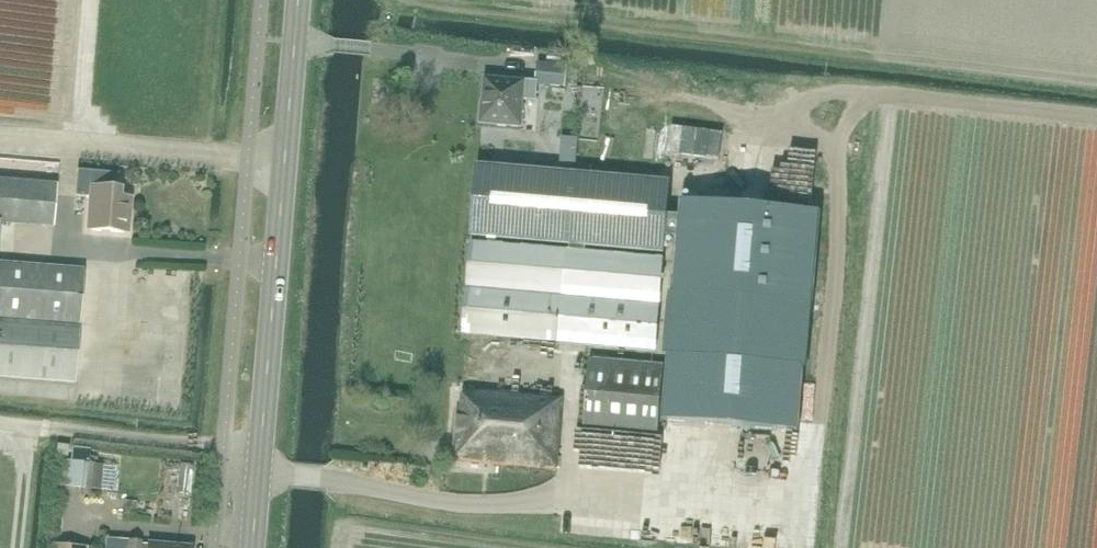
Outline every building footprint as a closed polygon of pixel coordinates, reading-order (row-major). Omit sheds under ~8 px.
[(562,87),(564,65),(538,63),(536,83),(484,78),(484,79),(487,80),(485,100),(482,100),(480,122),(520,125),(521,124),(518,123),(519,110),(522,110),(523,99),(535,100),(536,84),(562,87)] [(676,148),(728,150),(729,124),(677,121),(676,148)] [(666,215),(669,182),(478,166),(471,236),(569,245),(569,250),(471,242),(463,335),(654,352),(662,258),(584,251),(584,246),(663,253),(664,236),(666,215)] [(116,198),(118,174),(78,171),(75,197),(91,198),(88,229),(129,233),(131,199),(116,198)] [(1,222),(53,226),(57,185),(56,185),(56,182),(51,181),(51,184),(0,180),(0,228),(1,222)] [(678,237),(663,421),(798,432),(816,212),(681,200),(680,216),(666,215),(664,236),(678,237)] [(74,382),(83,270),(0,263),(0,376),(74,382)] [(589,359),(583,429),(658,436),(664,365),(589,359)] [(562,399),(557,399),(464,390),(462,410),(458,410),(454,461),(557,470),(562,399)] [(67,457),(68,446),(57,445),(56,456),(67,457)] [(189,456),(185,483),(197,485),(201,459),(189,456)] [(103,464),(83,462),(81,487),(101,489),(103,464)] [(106,547),(192,547),(192,546),(148,542),(148,545),(142,544),(142,542),(129,540),(107,538),(106,547)]
